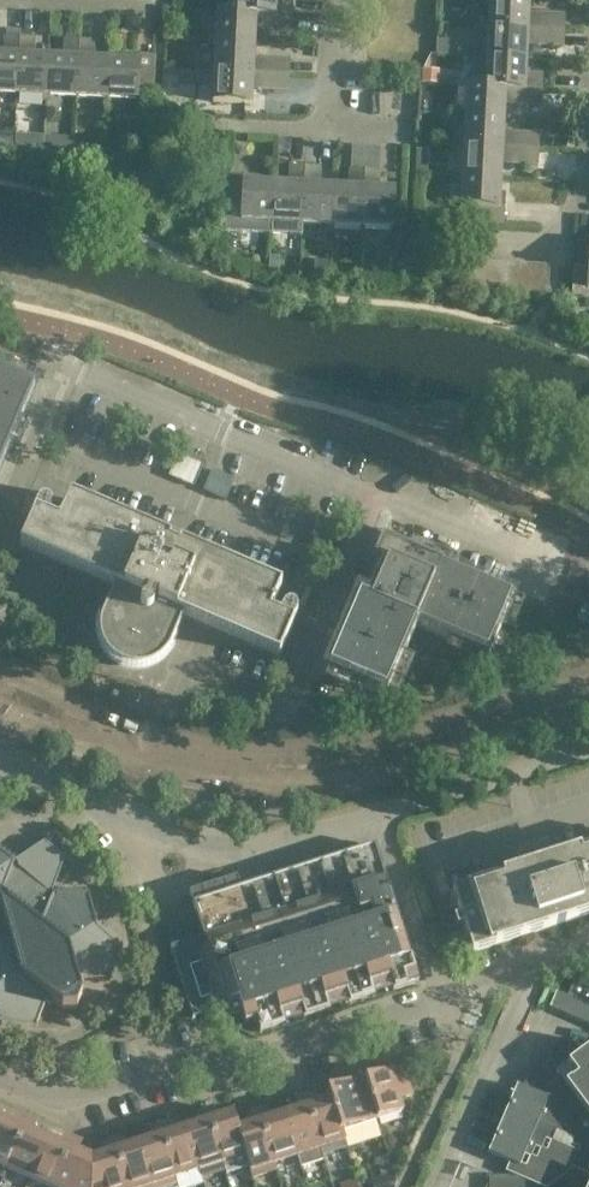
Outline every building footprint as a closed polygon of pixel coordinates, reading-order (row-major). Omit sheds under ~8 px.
[(293,0),(237,0),(236,11),(292,14),(293,0)] [(564,15),(528,13),(528,0),(490,0),(489,26),(564,30),(564,15)] [(292,14),(236,11),(217,10),(215,41),(254,43),(255,29),(291,30),(292,14)] [(295,26),(294,44),(314,45),(315,27),(295,26)] [(563,46),(564,30),(489,26),(474,26),(473,56),(526,58),(526,44),(563,46)] [(4,36),(3,54),(0,53),(0,92),(16,93),(19,37),(4,36)] [(46,94),(48,56),(34,55),(35,38),(19,37),(16,93),(46,94)] [(79,40),(63,39),(62,57),(48,56),(46,94),(76,96),(79,40)] [(108,59),(94,58),(94,41),(79,40),(76,96),(106,98),(108,59)] [(289,75),(290,59),(253,57),(254,43),(215,41),(214,71),(289,75)] [(138,86),(153,87),(155,56),(126,54),(126,60),(108,59),(106,98),(137,99),(138,86)] [(525,73),(526,58),(473,56),(471,85),(542,88),(542,74),(525,73)] [(289,75),(214,71),(212,102),(251,104),(252,88),(288,90),(289,75)] [(433,75),(423,75),(423,87),(433,87),(433,75)] [(542,88),(471,85),(466,84),(465,116),(503,117),(504,103),(541,105),(542,88)] [(203,107),(202,85),(178,86),(178,108),(203,107)] [(538,149),(539,134),(503,132),(503,117),(465,116),(463,145),(538,149)] [(15,137),(15,149),(25,149),(26,138),(15,137)] [(500,177),(501,163),(538,165),(538,149),(463,145),(462,175),(500,177)] [(304,167),(289,166),(288,183),(273,183),(271,221),(301,223),(304,167)] [(333,186),(319,185),(320,167),(304,167),(301,223),(331,224),(333,186)] [(364,170),(348,169),(348,186),(333,186),(331,224),(361,226),(364,170)] [(361,226),(392,227),(394,189),(379,188),(380,171),(364,170),(361,226)] [(227,174),(224,233),(271,236),(271,221),(273,183),(256,182),(256,176),(227,174)] [(460,206),(473,207),(472,222),(503,224),(505,195),(499,195),(500,177),(462,175),(460,206)] [(509,195),(510,214),(552,213),(552,194),(509,195)] [(571,295),(586,296),(587,288),(588,288),(588,242),(587,267),(573,266),(571,295)] [(477,261),(476,290),(489,290),(491,262),(477,261)] [(505,263),(491,262),(489,290),(504,291),(505,263)] [(520,263),(505,263),(504,291),(518,292),(520,263)] [(534,264),(520,263),(518,292),(533,293),(534,264)] [(533,293),(548,294),(549,265),(534,264),(533,293)] [(25,385),(9,378),(0,374),(0,467),(14,434),(18,436),(20,436),(21,435),(22,435),(22,434),(22,433),(22,432),(22,431),(21,431),(17,429),(34,389),(25,385)] [(181,472),(176,489),(195,495),(200,478),(181,472)] [(179,544),(177,548),(175,552),(166,548),(169,539),(68,496),(57,523),(47,518),(50,511),(50,510),(51,509),(50,508),(50,506),(49,505),(48,503),(47,502),(45,502),(44,501),(42,501),(41,502),(39,502),(37,504),(36,505),(36,506),(19,546),(114,587),(100,619),(100,620),(99,623),(99,625),(98,629),(98,633),(98,635),(99,638),(100,643),(101,645),(102,648),(104,651),(105,653),(108,657),(112,661),(115,663),(118,664),(122,666),(127,668),(131,669),(136,669),(141,668),(145,668),(148,667),(150,666),(154,664),(157,662),(159,660),(161,659),(164,656),(165,654),(167,652),(169,648),(182,617),(278,658),(295,617),(296,616),(296,614),(296,612),(295,611),(294,609),(293,608),(292,607),(290,607),(289,607),(287,607),(285,607),(284,608),(283,609),(281,610),(278,617),(269,613),(280,587),(179,544)] [(328,533),(334,535),(338,525),(319,517),(315,527),(321,530),(328,533)] [(321,530),(315,527),(311,537),(310,537),(317,540),(321,530)] [(328,533),(321,530),(317,540),(323,543),(328,533)] [(323,543),(330,545),(334,535),(328,533),(323,543)] [(514,595),(406,548),(381,538),(325,670),(349,681),(385,696),(416,625),(488,656),(514,595)] [(577,618),(588,623),(588,607),(583,605),(577,618)] [(100,927),(98,927),(98,928),(97,928),(88,893),(85,891),(84,892),(85,893),(84,894),(79,891),(78,892),(79,893),(78,894),(74,890),(73,892),(74,892),(72,894),(68,890),(67,891),(68,892),(67,893),(63,890),(62,891),(61,893),(57,890),(56,891),(54,889),(53,890),(52,890),(64,859),(49,846),(38,859),(29,852),(15,861),(14,860),(13,857),(12,857),(12,858),(10,858),(9,853),(8,853),(8,854),(6,855),(5,849),(3,850),(4,851),(2,851),(0,846),(0,1020),(1,1021),(0,1022),(0,1024),(0,1025),(35,1027),(45,1003),(47,1003),(49,1003),(51,1003),(52,1002),(53,1001),(61,1008),(76,1009),(81,996),(78,985),(79,985),(81,984),(82,982),(82,981),(83,980),(83,979),(83,978),(109,980),(122,948),(121,944),(120,945),(120,946),(118,946),(117,941),(115,941),(116,942),(114,943),(112,937),(111,938),(111,939),(110,939),(108,934),(107,934),(107,935),(105,935),(104,930),(102,931),(103,931),(101,932),(100,927)] [(374,846),(361,850),(239,889),(236,877),(189,892),(203,937),(170,948),(192,1017),(216,1009),(217,1011),(259,1033),(418,982),(374,846)] [(553,859),(552,857),(551,855),(549,853),(547,851),(546,851),(544,850),(542,850),(539,850),(536,850),(535,851),(532,852),(530,854),(528,857),(528,859),(527,861),(527,862),(527,864),(528,867),(452,891),(460,917),(453,919),(456,929),(463,927),(471,953),(588,915),(588,847),(553,859)] [(588,1025),(588,986),(574,980),(567,996),(556,991),(549,1008),(588,1025)] [(577,1056),(564,1038),(547,1050),(550,1053),(534,1068),(522,1087),(517,1084),(487,1153),(519,1167),(524,1155),(530,1157),(535,1147),(541,1150),(546,1139),(552,1142),(556,1131),(573,1139),(571,1144),(580,1148),(577,1153),(586,1158),(580,1171),(588,1175),(588,1047),(577,1056)] [(436,1053),(420,1059),(424,1071),(442,1065),(436,1053)] [(378,1119),(402,1111),(399,1100),(412,1096),(402,1066),(364,1078),(378,1119)] [(364,1078),(326,1090),(329,1100),(330,1099),(341,1131),(342,1130),(378,1119),(364,1078)] [(320,1148),(345,1140),(342,1130),(341,1131),(330,1099),(329,1100),(316,1104),(313,1094),(304,1097),(320,1148)] [(298,1110),(284,1114),(297,1155),(301,1167),(324,1160),(320,1148),(304,1097),(295,1100),(298,1110)] [(214,1108),(205,1111),(221,1162),(224,1170),(225,1173),(248,1166),(244,1154),(245,1154),(237,1129),(238,1129),(233,1113),(217,1118),(214,1108)] [(284,1114),(269,1119),(266,1109),(257,1112),(274,1163),(297,1155),(284,1114)] [(200,1123),(185,1128),(198,1169),(201,1177),(224,1170),(221,1162),(205,1111),(197,1114),(200,1123)] [(238,1129),(237,1129),(245,1154),(244,1154),(248,1166),(249,1171),(252,1178),(276,1171),(274,1163),(257,1112),(248,1115),(252,1125),(238,1129)] [(2,1179),(7,1169),(28,1120),(20,1116),(16,1125),(2,1119),(0,1123),(0,1178),(2,1179)] [(47,1139),(32,1133),(36,1123),(28,1120),(7,1169),(29,1178),(47,1139)] [(185,1128),(171,1133),(167,1123),(159,1126),(175,1177),(198,1169),(185,1128)] [(138,1143),(152,1184),(152,1186),(178,1186),(175,1177),(159,1126),(150,1129),(153,1138),(138,1143)] [(29,1178),(50,1186),(52,1186),(73,1139),(65,1135),(61,1145),(47,1139),(29,1178)] [(112,1141),(127,1186),(152,1186),(152,1184),(138,1143),(124,1148),(121,1138),(112,1141)] [(82,1143),(73,1139),(52,1186),(90,1186),(92,1158),(78,1152),(82,1143)] [(112,1141),(103,1144),(106,1153),(92,1158),(90,1186),(127,1186),(112,1141)] [(371,1180),(373,1186),(395,1186),(397,1182),(394,1172),(371,1180)] [(523,1178),(490,1179),(490,1186),(523,1186),(523,1178)]
